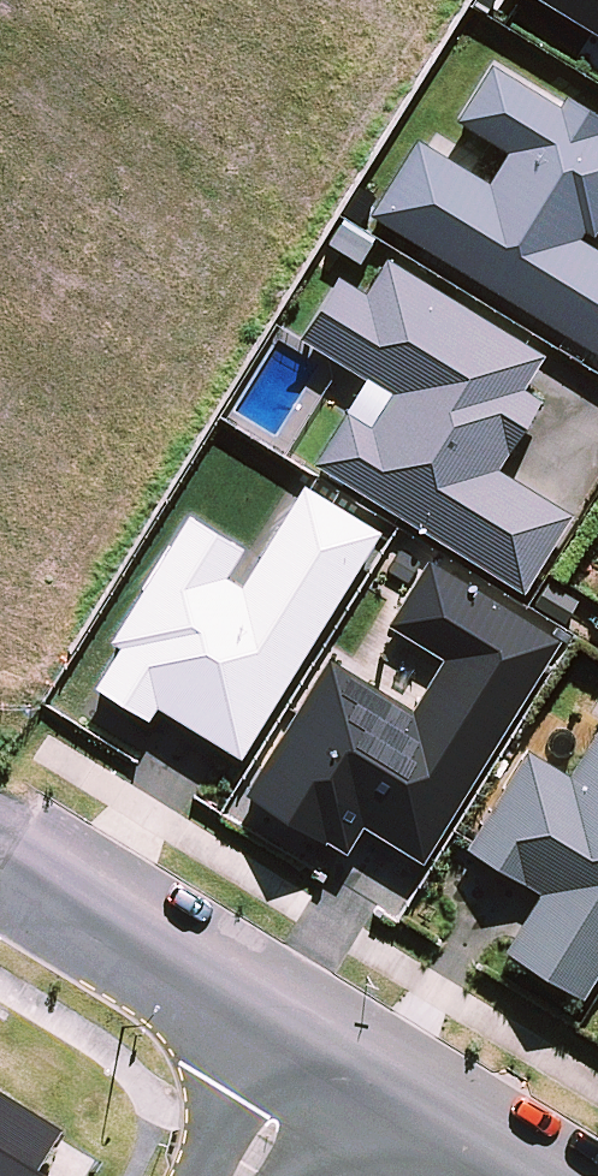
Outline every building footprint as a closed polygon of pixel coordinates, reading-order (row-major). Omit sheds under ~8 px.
[(597,34),(597,0),(540,0),(597,34)] [(370,217),(597,356),(597,252),(580,240),(584,232),(594,238),(597,231),(597,116),(566,97),(560,108),(491,67),(456,121),(507,154),(488,184),(417,140),(370,217)] [(344,218),(328,244),(361,264),(377,238),(344,218)] [(367,379),(315,464),(525,595),(573,516),(498,470),(543,401),(524,390),(546,355),(387,259),(366,295),(337,278),(299,339),(367,379)] [(158,707),(242,760),(382,533),(303,486),(242,587),(227,578),(245,549),(188,515),(109,643),(119,648),(94,690),(148,722),(158,707)] [(329,660),(246,795),(347,857),(364,828),(423,863),(559,642),(428,562),(388,626),(445,660),(413,712),(329,660)] [(548,584),(535,605),(565,623),(578,602),(548,584)] [(504,952),(582,1000),(597,975),(597,728),(569,775),(527,749),(466,847),(540,893),(504,952)] [(57,1136),(0,1102),(0,1175),(31,1175),(57,1136)]
